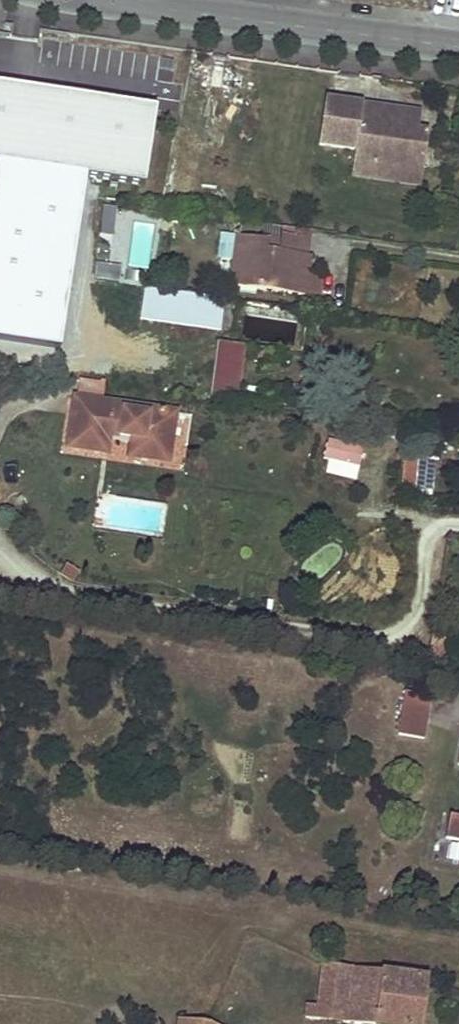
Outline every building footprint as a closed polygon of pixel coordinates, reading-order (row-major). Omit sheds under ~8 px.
[(156,109),(0,86),(0,164),(144,186),(156,109)] [(353,159),(422,170),(428,134),(418,133),(420,114),(381,108),(380,114),(361,111),(362,106),(324,100),(318,145),(354,150),(353,159)] [(380,114),(381,108),(362,106),(361,111),(380,114)] [(420,187),(422,170),(353,159),(350,177),(420,187)] [(234,259),(230,285),(317,297),(319,275),(306,273),(309,255),(305,255),(308,230),(282,227),(280,242),(278,251),(266,250),(268,240),(249,238),(246,254),(242,254),(234,259)] [(237,236),(234,259),(242,254),(246,254),(249,238),(237,236)] [(280,242),(268,240),(266,250),(278,251),(280,242)] [(145,289),(141,319),(218,330),(222,300),(145,289)] [(242,393),(244,342),(217,341),(214,391),(242,393)] [(269,363),(271,351),(248,346),(246,359),(269,363)] [(142,440),(140,458),(168,462),(175,413),(74,398),(67,448),(106,453),(109,435),(132,439),(142,440)] [(129,457),(140,458),(142,440),(132,439),(129,457)] [(424,739),(431,696),(405,692),(398,735),(424,739)] [(450,817),(445,839),(458,842),(458,819),(450,817)] [(316,1019),(358,1023),(422,1023),(428,978),(323,965),(318,1007),(307,1006),(306,1017),(316,1019)]
